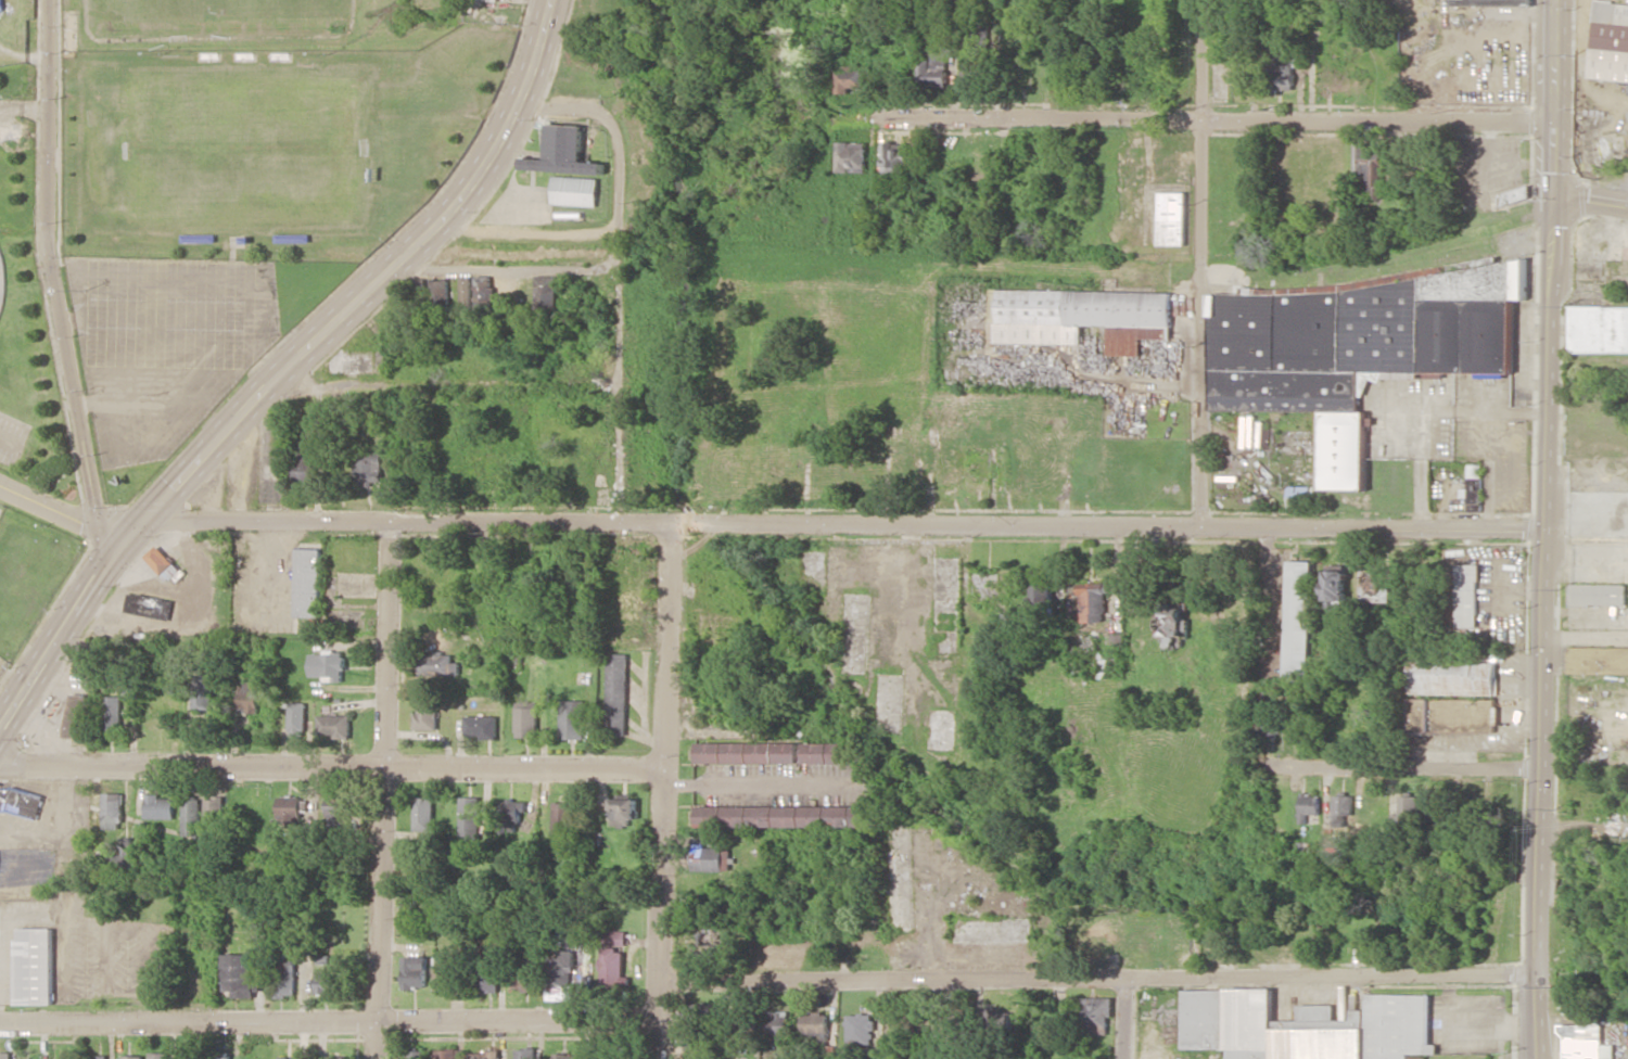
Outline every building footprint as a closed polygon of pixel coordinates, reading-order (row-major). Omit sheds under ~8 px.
[(1594,1),(1588,78),(1627,82),(1627,4),(1594,1)] [(988,24),(972,24),(971,55),(963,55),(962,76),(981,76),(982,56),(987,56),(988,24)] [(1294,92),(1295,55),(1285,55),(1285,45),(1268,45),(1267,91),(1294,92)] [(938,57),(938,53),(918,54),(920,87),(947,86),(946,57),(938,57)] [(865,88),(864,68),(836,69),(837,93),(850,93),(849,88),(865,88)] [(584,126),(547,124),(546,159),(538,159),(538,157),(525,157),(524,170),(605,173),(605,163),(582,162),(584,126)] [(837,172),(866,173),(866,142),(838,142),(837,172)] [(883,174),(908,174),(908,143),(883,143),(883,174)] [(1365,199),(1382,199),(1383,147),(1356,147),(1355,180),(1365,180),(1365,199)] [(598,206),(599,178),(553,176),(552,205),(598,206)] [(1496,192),(1498,203),(1530,199),(1528,188),(1496,192)] [(1186,192),(1158,192),(1160,246),(1187,245),(1186,192)] [(1208,296),(1213,414),(1318,409),(1322,490),(1366,488),(1363,412),(1361,412),(1360,376),(1514,369),(1511,301),(1527,300),(1525,260),(1496,261),(1433,264),(1434,273),(1420,274),(1419,273),(1390,274),(1390,284),(1373,285),(1373,282),(1308,286),(1309,291),(1208,296)] [(491,276),(474,276),(474,299),(491,299),(491,276)] [(472,277),(460,277),(459,304),(471,305),(472,277)] [(555,277),(535,277),(535,306),(554,306),(555,277)] [(448,280),(433,280),(433,308),(449,307),(448,280)] [(1172,293),(998,290),(997,343),(1082,344),(1082,325),(1109,326),(1108,355),(1141,356),(1141,339),(1171,339),(1172,293)] [(1570,306),(1570,352),(1627,353),(1627,307),(1570,306)] [(384,451),(364,451),(364,459),(355,459),(355,477),(364,477),(364,485),(383,485),(384,451)] [(316,459),(296,458),(295,485),(315,486),(316,459)] [(1481,512),(1482,465),(1468,464),(1467,512),(1481,512)] [(1568,491),(1567,536),(1627,537),(1627,492),(1568,491)] [(181,570),(157,545),(145,557),(169,582),(181,570)] [(321,549),(296,548),(295,618),(320,618),(321,549)] [(1286,682),(1310,682),(1313,561),(1289,560),(1286,682)] [(1455,627),(1477,628),(1478,565),(1456,565),(1455,627)] [(1345,609),(1346,568),(1325,568),(1324,608),(1345,609)] [(1378,570),(1364,571),(1365,603),(1394,602),(1393,587),(1385,588),(1385,580),(1378,581),(1378,570)] [(1082,623),(1106,622),(1105,593),(1112,592),(1112,582),(1080,584),(1082,623)] [(1625,605),(1625,584),(1570,584),(1570,605),(1625,605)] [(1032,617),(1054,617),(1054,585),(1032,585),(1032,617)] [(173,601),(128,593),(125,612),(170,620),(173,601)] [(1174,635),(1189,635),(1189,606),(1161,607),(1161,645),(1175,645),(1174,635)] [(1627,674),(1627,647),(1568,646),(1568,673),(1627,674)] [(311,654),(311,676),(324,676),(324,682),(345,682),(344,650),(324,651),(324,654),(311,654)] [(452,654),(419,655),(419,676),(459,675),(459,662),(452,663),(452,654)] [(627,654),(607,654),(606,735),(625,735),(627,654)] [(1496,656),(1408,658),(1409,696),(1408,696),(1409,734),(1496,731),(1495,696),(1497,695),(1496,656)] [(196,709),(213,709),(211,675),(195,676),(196,709)] [(258,714),(259,684),(239,684),(238,713),(258,714)] [(65,738),(84,738),(86,694),(67,693),(65,738)] [(120,697),(104,696),(103,729),(120,730),(120,697)] [(436,730),(437,698),(419,697),(418,714),(414,714),(413,729),(436,730)] [(560,739),(585,739),(584,700),(559,700),(560,739)] [(537,708),(528,708),(528,702),(515,702),(515,737),(537,738),(537,708)] [(305,703),(289,703),(288,735),(304,736),(305,703)] [(350,715),(318,715),(319,735),(334,735),(334,739),(350,739),(350,715)] [(465,735),(480,735),(480,739),(497,740),(497,716),(465,715),(465,735)] [(799,742),(696,743),(696,764),(799,763),(799,742)] [(845,743),(805,743),(805,763),(845,764),(845,743)] [(0,787),(0,812),(37,821),(43,798),(0,787)] [(121,793),(102,793),(102,829),(121,829),(121,793)] [(173,799),(157,799),(157,794),(144,794),(144,819),(173,819),(173,799)] [(1320,794),(1300,794),(1300,823),(1307,823),(1307,814),(1320,814),(1320,794)] [(1353,796),(1334,796),(1334,827),(1346,827),(1346,815),(1352,815),(1353,796)] [(1398,816),(1391,815),(1391,822),(1417,823),(1418,797),(1399,796),(1398,816)] [(433,798),(414,797),(412,831),(432,831),(433,798)] [(478,797),(459,797),(460,838),(479,838),(478,797)] [(199,798),(182,798),(182,836),(199,836),(199,798)] [(224,798),(204,798),(204,825),(223,825),(224,798)] [(348,799),(326,798),(325,823),(347,824),(348,799)] [(636,819),(637,799),(612,798),(611,826),(629,826),(629,819),(636,819)] [(526,800),(500,800),(500,832),(531,833),(531,817),(526,817),(526,800)] [(552,834),(573,835),(574,804),(554,803),(552,834)] [(867,806),(695,807),(695,827),(867,827),(867,806)] [(119,864),(131,864),(131,837),(119,836),(119,864)] [(725,872),(726,850),(704,849),(705,838),(695,838),(693,871),(725,872)] [(16,1005),(53,1004),(52,929),(15,929),(16,1005)] [(691,933),(691,957),(724,955),(724,932),(691,933)] [(601,949),(599,984),(628,986),(628,977),(622,977),(623,949),(601,949)] [(547,1001),(571,1001),(572,951),(549,950),(547,1001)] [(296,960),(284,960),(285,951),(275,951),(273,996),(294,997),(296,960)] [(537,990),(536,953),(513,953),(515,991),(537,990)] [(252,954),(223,954),(223,997),(255,998),(255,980),(252,980),(252,954)] [(425,988),(426,957),(403,957),(402,988),(425,988)] [(452,990),(453,958),(435,957),(434,989),(452,990)] [(497,992),(498,967),(476,966),(475,991),(497,992)] [(338,994),(338,977),(325,976),(325,971),(317,971),(316,993),(338,994)] [(1407,1054),(1437,1054),(1437,1044),(1430,1044),(1431,995),(1366,994),(1365,1010),(1351,1010),(1351,1021),(1334,1021),(1334,1005),(1298,1004),(1298,1021),(1272,1020),(1272,990),(1182,989),(1182,1048),(1228,1049),(1228,1058),(1407,1058),(1407,1054)] [(1113,998),(1084,997),(1083,1032),(1108,1033),(1108,1018),(1112,1018),(1113,998)] [(686,1021),(716,1022),(716,1004),(686,1003),(686,1021)] [(786,1047),(787,1011),(769,1011),(768,1037),(774,1037),(774,1047),(786,1047)] [(827,1034),(827,1014),(801,1014),(801,1034),(827,1034)] [(846,1046),(874,1045),(873,1030),(872,1014),(844,1015),(846,1046)] [(516,1058),(537,1058),(537,1048),(516,1049),(516,1058)] [(407,1049),(408,1058),(427,1058),(427,1049),(407,1049)] [(438,1049),(437,1058),(464,1058),(465,1050),(438,1049)]
